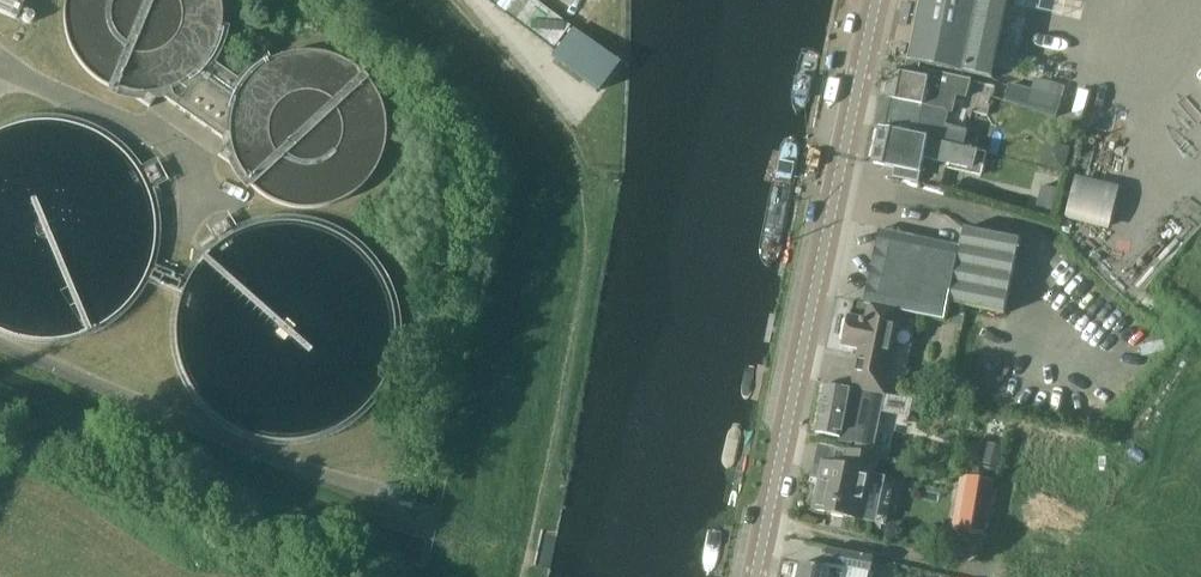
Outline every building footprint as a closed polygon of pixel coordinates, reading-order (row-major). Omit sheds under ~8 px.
[(15,19),(23,0),(0,0),(0,13),(15,19)] [(531,25),(540,12),(551,21),(557,14),(538,0),(496,0),(531,25)] [(1010,0),(923,0),(911,61),(994,78),(1010,0)] [(619,63),(573,29),(552,57),(598,91),(619,63)] [(238,87),(241,83),(208,60),(205,64),(201,68),(198,72),(194,75),(190,79),(185,82),(181,84),(176,87),(171,89),(166,91),(161,92),(156,93),(227,142),(226,138),(226,134),(226,130),(226,125),(227,120),(227,115),(228,110),(230,105),(232,100),(234,96),(236,91),(238,87)] [(881,127),(873,163),(874,163),(896,167),(894,177),(920,182),(925,157),(970,168),(970,169),(974,149),(965,147),(971,130),(976,111),(989,114),(997,86),(968,79),(911,66),(909,74),(894,70),(893,70),(892,70),(886,100),(887,100),(881,127)] [(1059,116),(1067,86),(1035,77),(1032,88),(1011,82),(1007,100),(1059,116)] [(1059,116),(1007,100),(1003,114),(1055,128),(1059,116)] [(881,229),(868,293),(949,310),(951,302),(1008,314),(1024,241),(966,229),(963,246),(881,229)] [(949,310),(868,293),(866,304),(871,305),(867,320),(851,316),(845,344),(862,348),(854,387),(887,393),(905,312),(947,321),(949,310)] [(888,397),(829,385),(820,433),(845,438),(844,441),(878,448),(888,397)] [(826,462),(823,476),(815,510),(878,523),(888,478),(906,482),(910,463),(876,456),(851,450),(848,467),(826,462)] [(958,529),(991,530),(994,474),(961,473),(958,529)] [(872,571),(875,558),(826,546),(823,559),(872,571)] [(799,576),(838,576),(840,571),(802,563),(799,576)]
